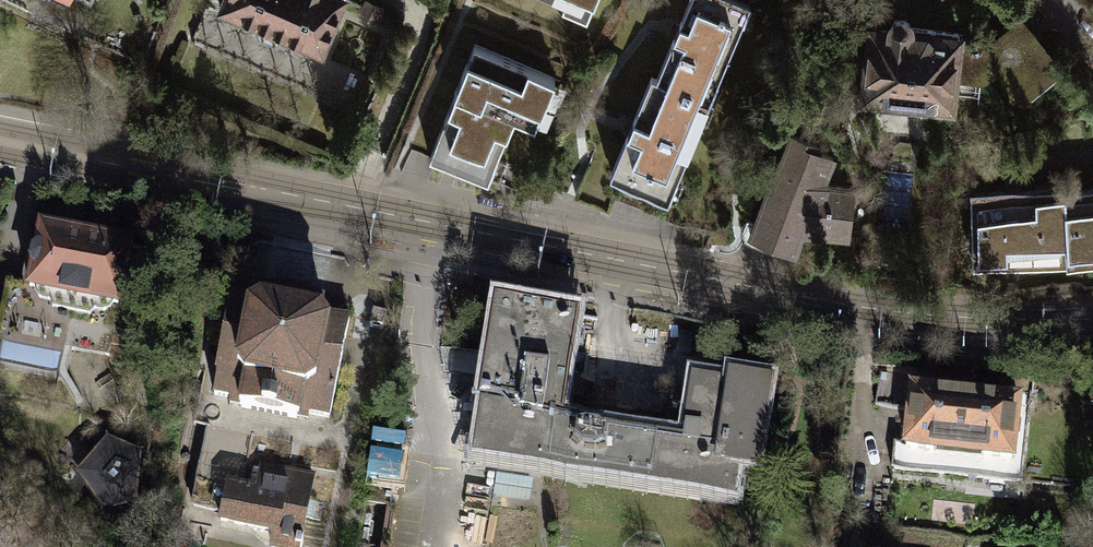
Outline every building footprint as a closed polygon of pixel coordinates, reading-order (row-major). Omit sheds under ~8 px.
[(342,0),(222,0),(219,8),(255,22),(253,26),(257,37),(273,43),(285,39),(286,36),(321,50),(342,0)] [(593,0),(565,0),(562,7),(586,17),(593,0)] [(655,78),(709,101),(750,3),(743,0),(688,0),(655,78)] [(890,28),(871,26),(866,82),(861,86),(861,93),(866,99),(873,99),(875,97),(894,99),(900,103),(906,105),(913,105),(921,102),(950,105),(954,74),(957,45),(958,31),(909,26),(908,21),(903,18),(898,17),(893,19),(891,23),(890,28)] [(1057,65),(1019,19),(987,46),(957,45),(954,74),(981,75),(998,62),(1024,95),(1057,65)] [(553,79),(473,45),(427,155),(487,180),(514,117),(534,125),(553,79)] [(651,76),(608,173),(666,198),(709,101),(655,78),(651,76)] [(821,149),(792,138),(753,232),(798,250),(804,234),(851,240),(856,192),(829,189),(826,184),(836,161),(819,154),(821,149)] [(1064,191),(1068,258),(1092,256),(1092,188),(1064,191)] [(1068,258),(1064,191),(973,192),(974,259),(1068,258)] [(129,243),(40,225),(36,245),(28,249),(27,261),(31,267),(28,286),(34,287),(35,293),(38,298),(43,300),(50,301),(52,306),(89,314),(94,307),(99,310),(105,310),(110,306),(112,302),(117,303),(129,243)] [(349,317),(321,312),(323,299),(262,286),(260,299),(231,293),(210,395),(229,399),(228,406),(308,422),(309,414),(329,418),(349,317)] [(537,471),(729,501),(734,471),(751,473),(764,386),(730,381),(731,372),(692,366),(679,445),(557,426),(574,314),(491,301),(466,460),(537,471)] [(387,312),(374,310),(371,326),(384,329),(387,312)] [(908,409),(911,384),(915,385),(916,376),(882,371),(877,405),(908,409)] [(1025,439),(1030,400),(941,391),(941,388),(938,388),(915,385),(911,384),(908,409),(904,442),(895,441),(892,463),(1021,478),(1025,439)] [(137,452),(106,439),(76,474),(102,513),(136,503),(137,452)] [(312,477),(261,467),(257,490),(228,484),(220,522),(266,531),(264,541),(272,542),(272,546),(300,546),(302,541),(299,541),(312,477)] [(499,474),(498,493),(530,495),(531,476),(499,474)]
